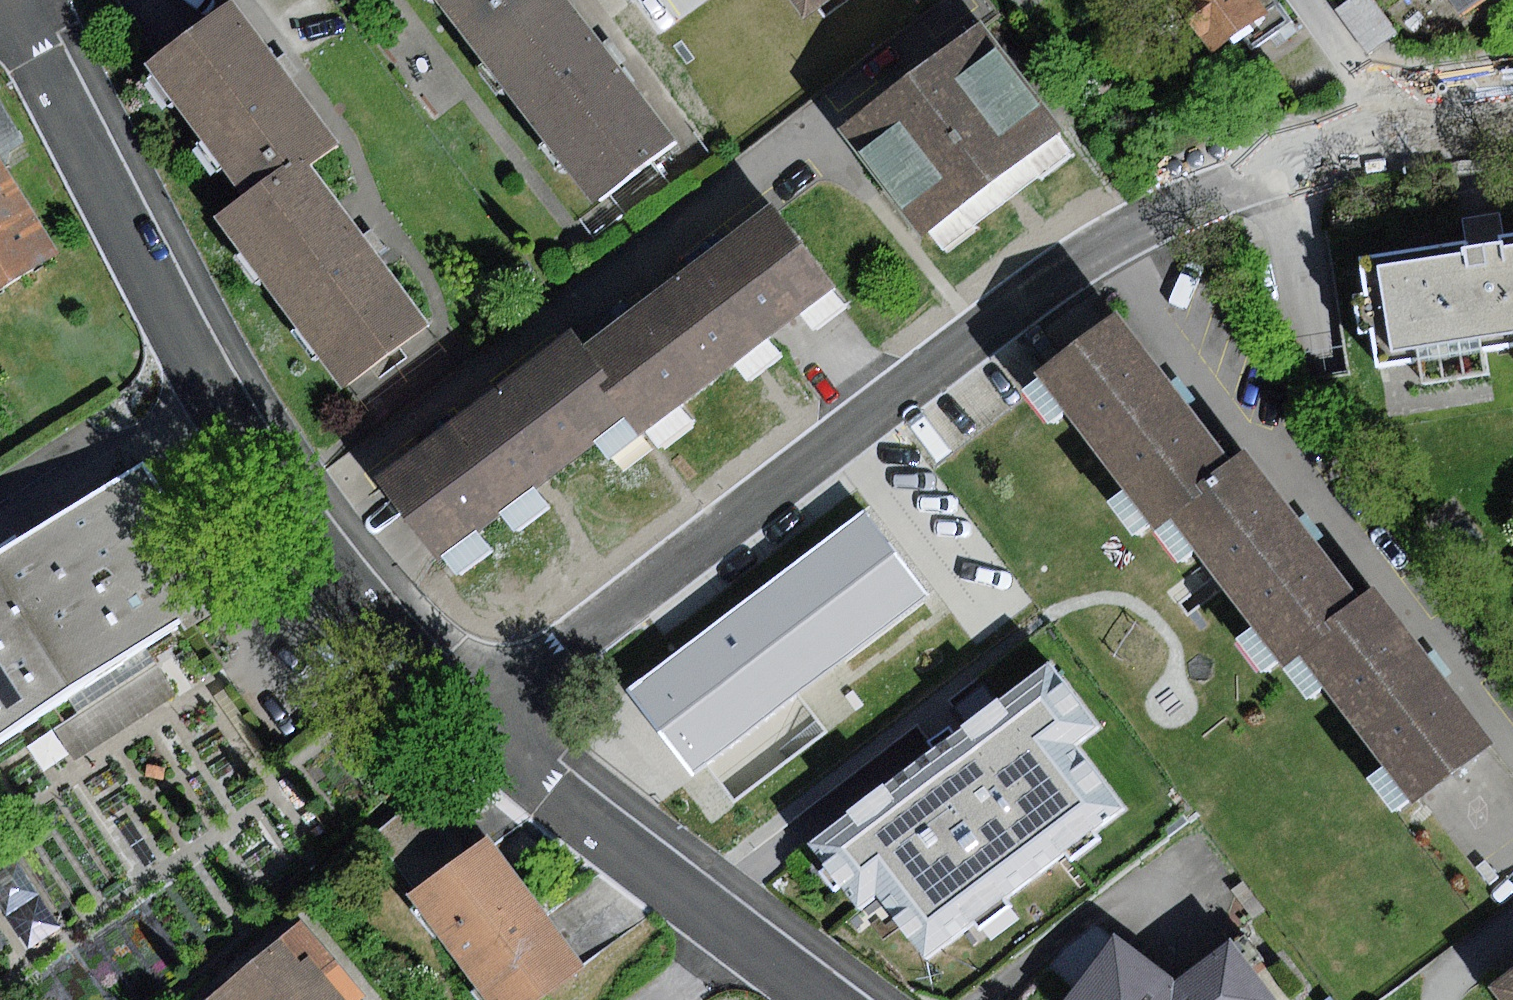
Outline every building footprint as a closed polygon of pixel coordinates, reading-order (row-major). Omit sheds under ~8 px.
[(497,0),(439,0),(461,28),(497,0)] [(570,0),(497,0),(461,28),(596,200),(677,137),(570,0)] [(804,19),(830,0),(790,0),(804,19)] [(1210,52),(1240,31),(1253,49),(1293,21),(1279,0),(1174,0),(1210,52)] [(1337,8),(1369,54),(1398,34),(1374,0),(1349,0),(1337,8)] [(1461,16),(1483,0),(1449,0),(1461,16)] [(232,2),(145,66),(243,199),(304,154),(330,136),(281,68),(232,2)] [(984,26),(846,130),(924,234),(1062,130),(984,26)] [(216,218),(339,386),(426,322),(368,242),(304,154),(243,199),(216,218)] [(2,159),(0,160),(0,289),(60,253),(2,159)] [(836,288),(776,208),(587,349),(635,414),(647,428),(836,288)] [(1361,258),(1379,366),(1512,344),(1512,233),(1482,238),(1361,258)] [(1237,463),(1119,313),(1037,376),(1155,527),(1169,516),(1237,463)] [(380,479),(440,558),(635,414),(587,349),(575,334),(380,479)] [(1366,602),(1250,453),(1237,463),(1169,516),(1285,664),(1299,654),(1366,602)] [(144,463),(0,555),(0,736),(179,619),(186,628),(250,588),(184,483),(166,495),(144,463)] [(927,593),(864,510),(624,692),(687,775),(927,593)] [(1379,591),(1366,602),(1299,654),(1416,803),(1496,741),(1379,591)] [(1050,660),(809,845),(859,910),(878,896),(928,961),(1126,810),(1077,745),(1101,727),(1050,660)] [(417,893),(467,856),(422,797),(372,835),(417,893)] [(491,839),(467,856),(417,893),(413,896),(490,999),(539,999),(585,966),(491,839)] [(202,999),(343,999),(323,976),(338,963),(300,918),(202,999)] [(1047,970),(1072,987),(1112,936),(1098,924),(1063,946),(1047,970)] [(1062,999),(1277,999),(1232,937),(1174,980),(1115,933),(1112,936),(1072,987),(1062,999)] [(1488,985),(1499,999),(1512,999),(1512,967),(1488,985)]
